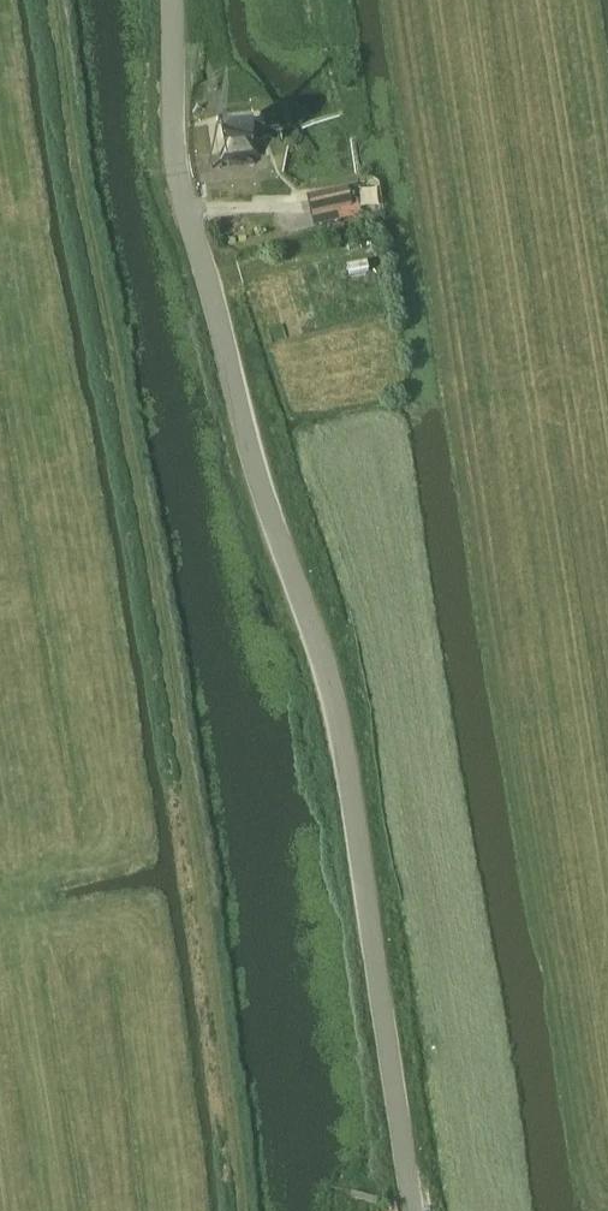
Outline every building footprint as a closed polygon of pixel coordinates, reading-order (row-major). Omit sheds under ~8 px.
[(288,112),(281,115),(288,129),(295,126),(288,112)] [(258,158),(253,122),(215,127),(221,163),(258,158)] [(308,197),(313,220),(361,210),(356,186),(348,188),(348,189),(308,197)]
